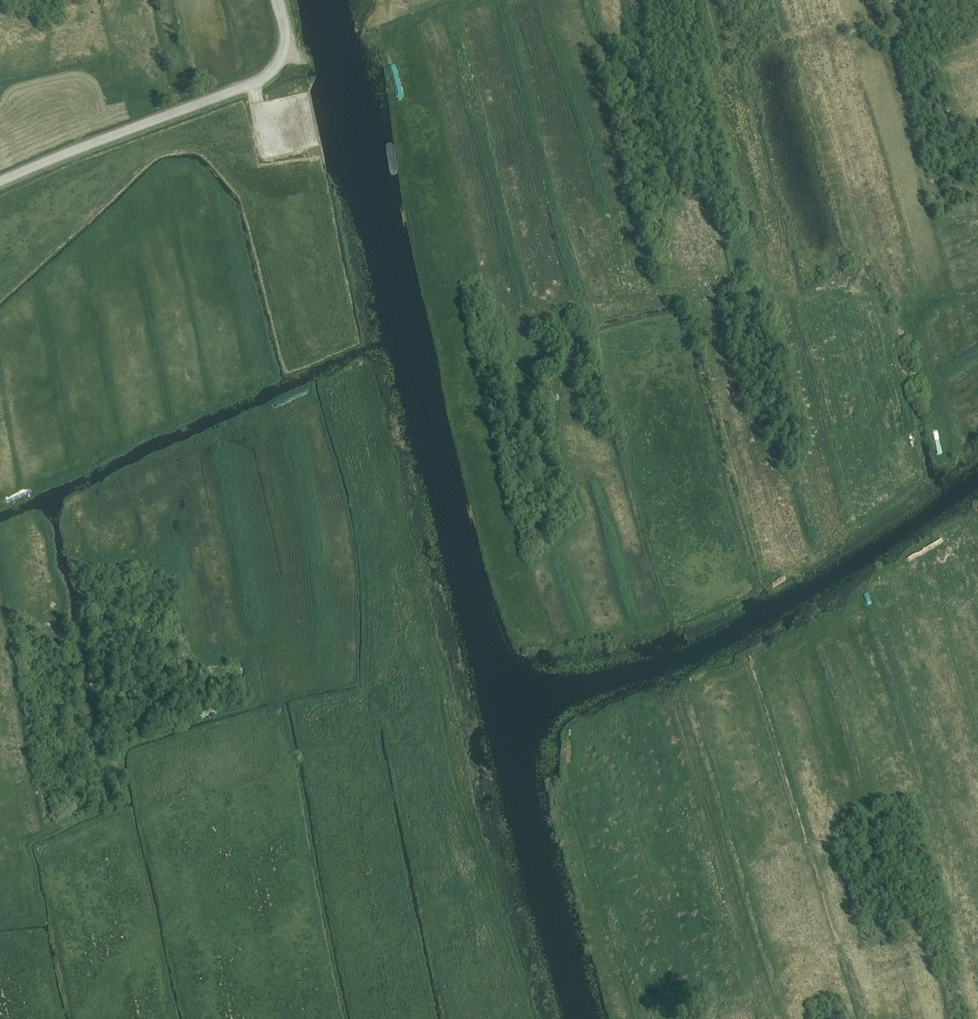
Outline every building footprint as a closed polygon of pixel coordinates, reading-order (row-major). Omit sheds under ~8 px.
[(927,422),(936,457),(943,455),(933,420),(927,422)] [(21,498),(19,493),(0,500),(0,505),(21,498)] [(768,588),(788,579),(786,574),(766,583),(768,588)] [(864,592),(859,593),(864,608),(869,607),(864,592)]
